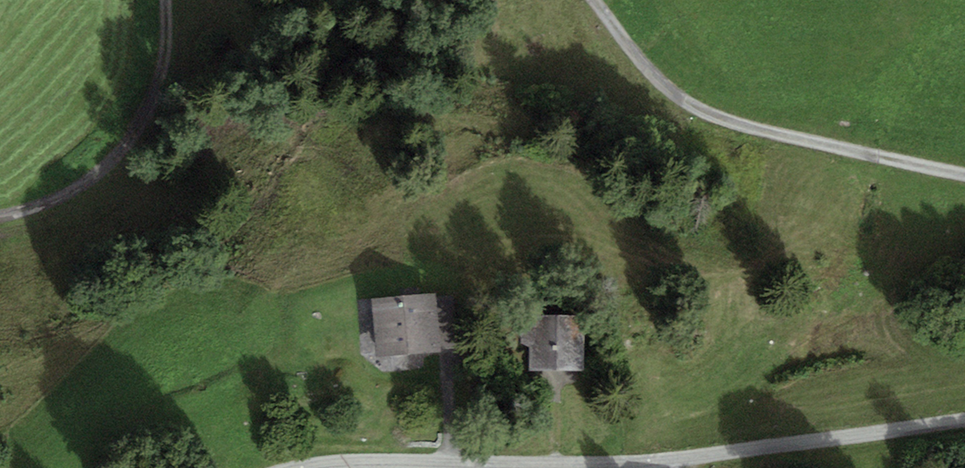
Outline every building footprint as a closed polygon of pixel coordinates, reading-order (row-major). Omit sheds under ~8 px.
[(454,305),(388,307),(390,364),(457,361),(454,305)] [(602,325),(548,323),(546,379),(599,382),(602,325)]
